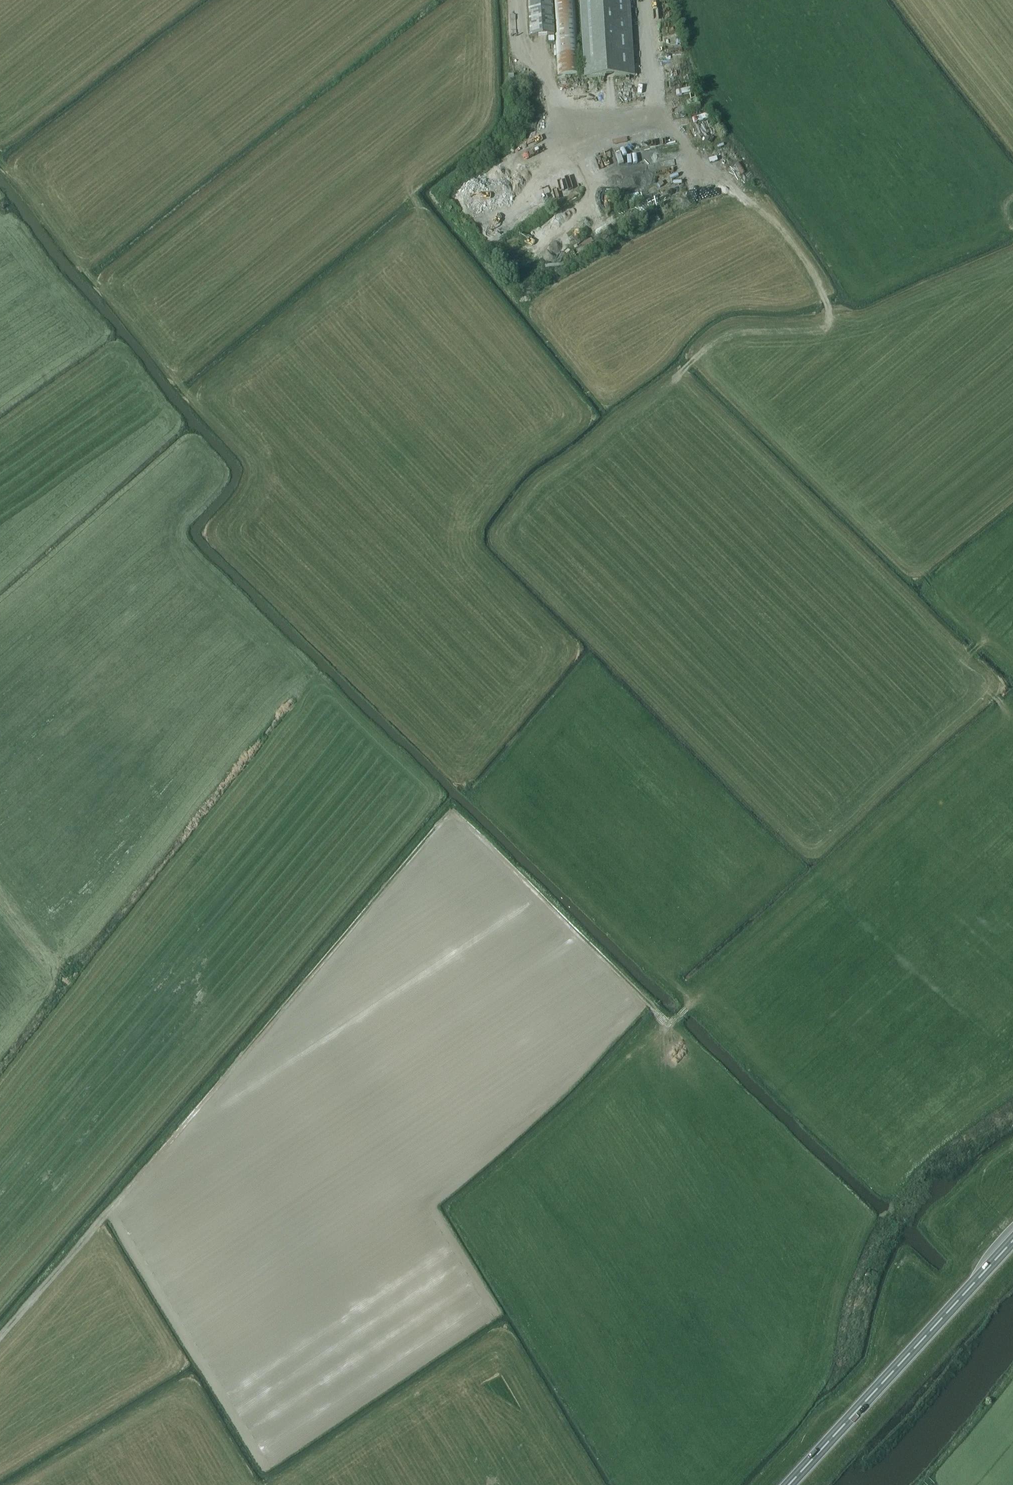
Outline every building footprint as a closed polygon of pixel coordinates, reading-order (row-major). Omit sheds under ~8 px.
[(529,36),(553,35),(550,0),(527,0),(529,36)] [(557,75),(579,74),(573,0),(551,0),(557,75)] [(584,78),(634,75),(629,0),(579,0),(584,78)] [(667,48),(682,47),(682,42),(676,42),(675,34),(666,34),(667,43),(667,48)] [(679,72),(679,62),(670,61),(670,72),(679,72)] [(648,132),(650,140),(665,137),(662,123),(652,126),(653,131),(648,132)] [(549,129),(542,130),(544,144),(551,143),(549,129)] [(557,197),(568,193),(567,188),(555,192),(557,197)] [(973,1283),(986,1269),(981,1265),(968,1278),(973,1283)]
